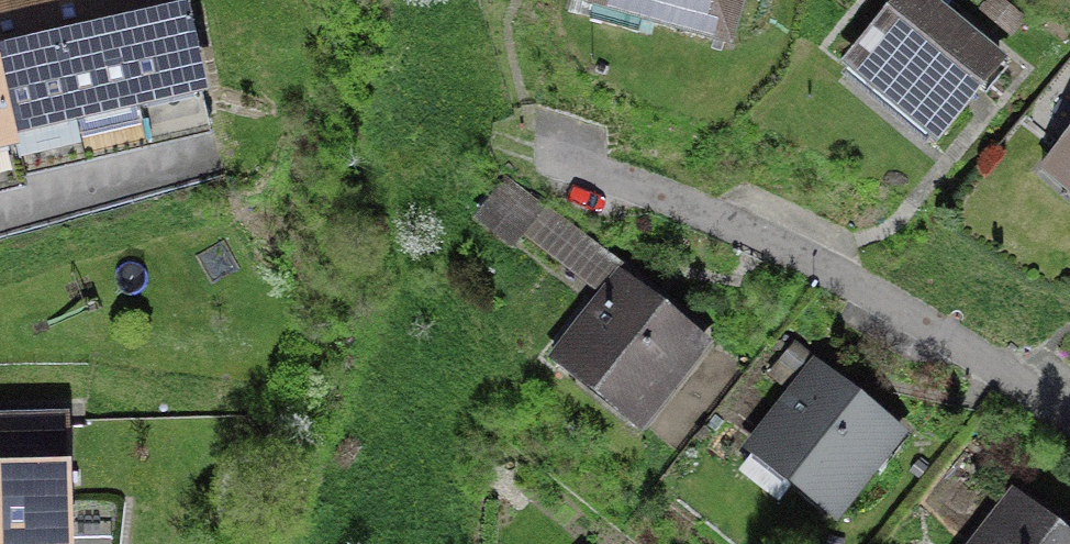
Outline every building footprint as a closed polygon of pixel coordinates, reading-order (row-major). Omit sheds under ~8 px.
[(13,128),(75,113),(48,0),(37,0),(0,9),(0,76),(13,128)] [(75,113),(138,98),(114,0),(48,0),(75,113)] [(138,98),(202,84),(182,0),(114,0),(138,98)] [(602,12),(746,48),(759,0),(605,0),(602,12)] [(933,0),(917,0),(853,79),(949,155),(1019,68),(933,0)] [(15,138),(13,128),(0,76),(0,142),(15,138)] [(1056,178),(1069,189),(1069,161),(1056,178)] [(625,288),(564,369),(659,440),(720,360),(625,288)] [(825,382),(763,463),(852,531),(915,450),(825,382)] [(1,543),(67,543),(64,426),(0,428),(0,504),(1,543)] [(994,543),(1067,543),(1020,509),(994,543)]
